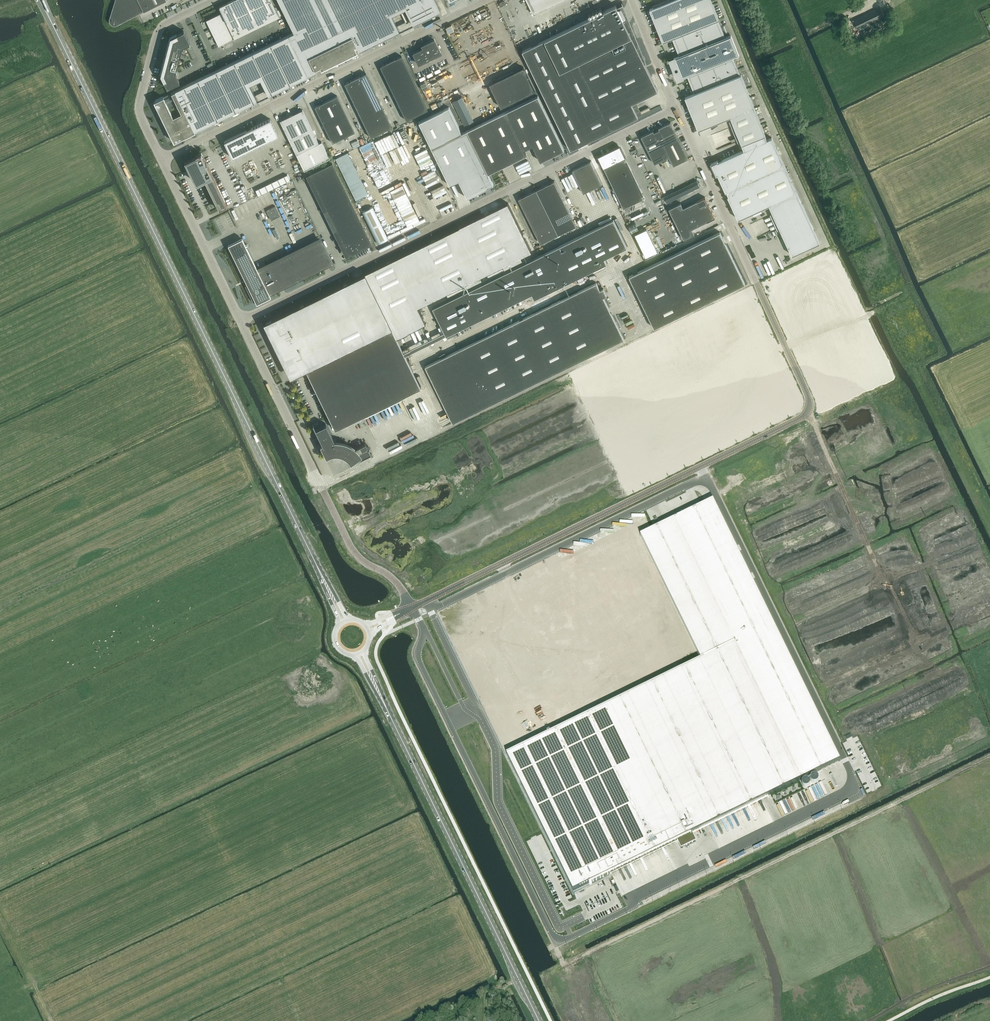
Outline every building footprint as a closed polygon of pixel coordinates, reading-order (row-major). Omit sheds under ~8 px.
[(166,0),(116,0),(110,19),(111,22),(112,23),(114,24),(116,24),(143,10),(143,11),(166,0)] [(218,45),(234,38),(232,33),(277,11),(271,0),(232,0),(219,6),(222,12),(206,20),(218,45)] [(294,32),(288,35),(308,76),(316,72),(315,69),(320,67),(321,69),(399,31),(391,15),(405,8),(412,24),(440,11),(434,0),(278,0),(294,32)] [(555,4),(559,2),(561,1),(563,0),(543,0),(547,8),(548,8),(548,7),(552,5),(553,5),(555,4)] [(765,135),(741,74),(740,74),(733,56),(738,54),(731,35),(726,37),(718,19),(719,19),(711,0),(671,0),(650,8),(663,41),(672,38),(679,56),(675,58),(682,77),(687,75),(694,93),(685,97),(698,129),(731,116),(744,150),(718,162),(717,161),(712,163),(717,174),(717,173),(726,191),(727,191),(729,195),(728,196),(738,219),(769,205),(792,255),(820,242),(772,137),(767,139),(765,135)] [(522,50),(571,149),(638,116),(632,103),(658,90),(645,63),(647,62),(622,1),(623,4),(617,7),(616,5),(522,50)] [(884,15),(880,6),(853,19),(858,28),(884,15)] [(206,64),(210,62),(194,24),(185,28),(193,47),(188,49),(193,61),(179,67),(182,73),(178,74),(180,78),(207,67),(206,64)] [(183,30),(170,37),(160,74),(167,87),(179,81),(175,73),(183,46),(189,43),(183,30)] [(268,95),(308,76),(288,35),(171,92),(181,112),(173,116),(163,96),(154,100),(174,141),(257,100),(249,84),(260,79),(268,95)] [(441,53),(434,39),(424,44),(425,45),(425,46),(424,47),(423,48),(413,53),(418,64),(441,53)] [(390,60),(399,79),(410,74),(401,55),(395,58),(390,60)] [(388,84),(399,79),(390,60),(385,63),(379,66),(388,84)] [(524,67),(490,84),(501,107),(535,91),(524,67)] [(368,105),(379,100),(366,73),(355,78),(364,96),(368,105)] [(393,93),(414,83),(410,74),(399,79),(388,84),(393,93)] [(353,101),(364,96),(355,78),(344,83),(353,101)] [(414,83),(393,93),(397,102),(419,91),(414,83)] [(419,91),(397,102),(401,111),(423,100),(419,91)] [(354,131),(337,95),(314,106),(332,142),(354,131)] [(357,110),(368,105),(364,96),(353,101),(357,110)] [(453,101),(465,125),(474,120),(462,96),(453,101)] [(538,96),(505,111),(524,149),(533,145),(540,159),(561,149),(562,151),(564,150),(538,96)] [(372,114),(383,109),(379,100),(368,105),(372,114)] [(423,100),(401,111),(406,120),(427,109),(423,100)] [(361,119),(372,114),(368,105),(357,110),(361,119)] [(494,184),(488,173),(467,130),(462,133),(449,107),(418,122),(449,184),(458,180),(466,197),(494,184)] [(302,109),(280,120),(296,154),(304,170),(329,157),(321,141),(318,142),(302,109)] [(372,114),(377,123),(387,118),(383,109),(372,114)] [(490,171),(526,153),(524,149),(505,111),(467,130),(488,173),(490,172),(490,171)] [(372,114),(361,119),(366,128),(377,123),(372,114)] [(250,127),(246,129),(246,130),(224,141),(232,157),(278,135),(270,118),(251,128),(250,127)] [(387,118),(377,123),(366,128),(370,137),(392,127),(387,118)] [(671,121),(659,127),(660,129),(654,132),(653,130),(641,136),(654,163),(669,156),(673,165),(688,158),(671,121)] [(389,134),(391,140),(402,136),(400,130),(389,134)] [(620,145),(598,156),(604,168),(605,167),(624,158),(625,157),(621,147),(620,145)] [(201,152),(184,160),(191,174),(193,173),(196,179),(195,179),(197,182),(200,181),(199,180),(203,178),(218,209),(226,205),(201,152)] [(605,167),(604,167),(624,208),(643,198),(624,158),(605,167)] [(591,161),(572,170),(583,192),(602,183),(591,161)] [(317,191),(340,180),(332,163),(309,174),(317,191)] [(389,188),(384,190),(388,200),(394,197),(393,195),(401,192),(391,168),(377,174),(381,182),(386,180),(389,188)] [(258,197),(291,183),(289,177),(256,191),(258,197)] [(340,180),(317,191),(324,204),(347,193),(340,180)] [(700,186),(697,180),(663,197),(666,203),(700,186)] [(537,189),(519,198),(526,214),(533,228),(541,243),(559,234),(576,225),(569,210),(554,181),(537,189)] [(347,193),(324,204),(348,255),(371,243),(347,193)] [(701,207),(708,204),(705,197),(697,200),(701,207)] [(702,211),(701,207),(697,200),(689,205),(694,215),(702,211)] [(463,285),(464,288),(483,279),(481,276),(503,265),(504,265),(505,268),(523,259),(522,257),(522,256),(532,251),(508,202),(263,322),(286,369),(287,369),(287,370),(288,371),(293,369),(295,374),(305,369),(334,429),(420,387),(396,338),(426,323),(418,307),(449,292),(463,285)] [(685,219),(680,209),(683,207),(681,203),(669,208),(676,223),(685,219)] [(701,207),(702,211),(704,214),(712,210),(708,204),(701,207)] [(694,215),(689,205),(683,207),(680,209),(685,219),(694,215)] [(416,227),(425,223),(417,206),(409,210),(416,227)] [(389,242),(375,208),(364,213),(377,246),(389,242)] [(704,214),(707,221),(715,217),(712,210),(704,214)] [(694,215),(699,225),(707,221),(704,214),(702,211),(694,215)] [(694,215),(685,219),(690,229),(692,228),(699,225),(694,215)] [(690,229),(685,219),(676,223),(684,238),(694,233),(692,228),(690,229)] [(627,248),(614,220),(433,307),(446,335),(532,294),(534,299),(607,264),(604,259),(627,248)] [(640,231),(635,221),(628,224),(633,234),(640,231)] [(635,234),(646,257),(658,251),(647,228),(635,234)] [(629,276),(654,327),(745,283),(720,231),(629,276)] [(247,283),(245,285),(253,302),(255,300),(256,303),(271,296),(269,294),(332,263),(321,240),(258,271),(258,270),(242,238),(228,244),(247,283)] [(831,256),(769,284),(778,303),(840,275),(831,256)] [(596,282),(425,366),(450,417),(466,409),(469,414),(462,417),(462,418),(624,339),(603,297),(607,295),(603,288),(600,290),(596,282)] [(847,284),(782,313),(791,332),(855,303),(847,284)] [(335,442),(325,423),(315,428),(313,423),(312,423),(328,455),(333,452),(333,451),(336,451),(337,451),(339,451),(340,451),(340,453),(343,454),(344,453),(345,453),(346,454),(348,455),(349,456),(350,457),(346,459),(349,464),(370,453),(365,443),(353,448),(351,447),(349,446),(348,445),(346,444),(345,444),(344,443),(342,443),(341,442),(339,442),(338,442),(335,442)] [(701,660),(507,755),(573,891),(589,884),(605,876),(606,876),(606,875),(677,841),(678,842),(678,843),(680,842),(682,847),(694,841),(693,838),(691,834),(764,798),(840,761),(713,501),(705,505),(702,506),(641,537),(701,660)]
